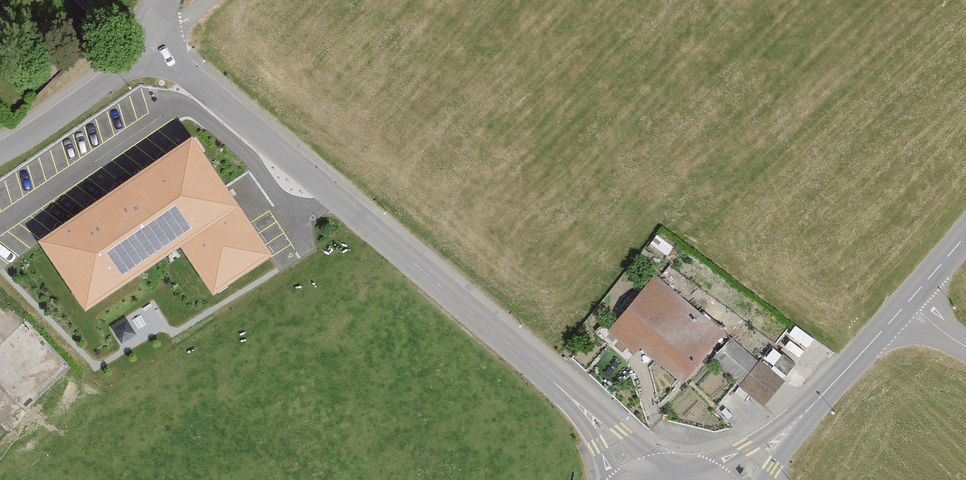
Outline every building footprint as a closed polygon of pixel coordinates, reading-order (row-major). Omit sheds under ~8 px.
[(193,136),(36,241),(84,311),(181,247),(214,297),(274,256),(193,136)] [(656,283),(623,330),(686,375),(720,329),(656,283)] [(769,399),(784,380),(735,341),(719,360),(769,399)]
